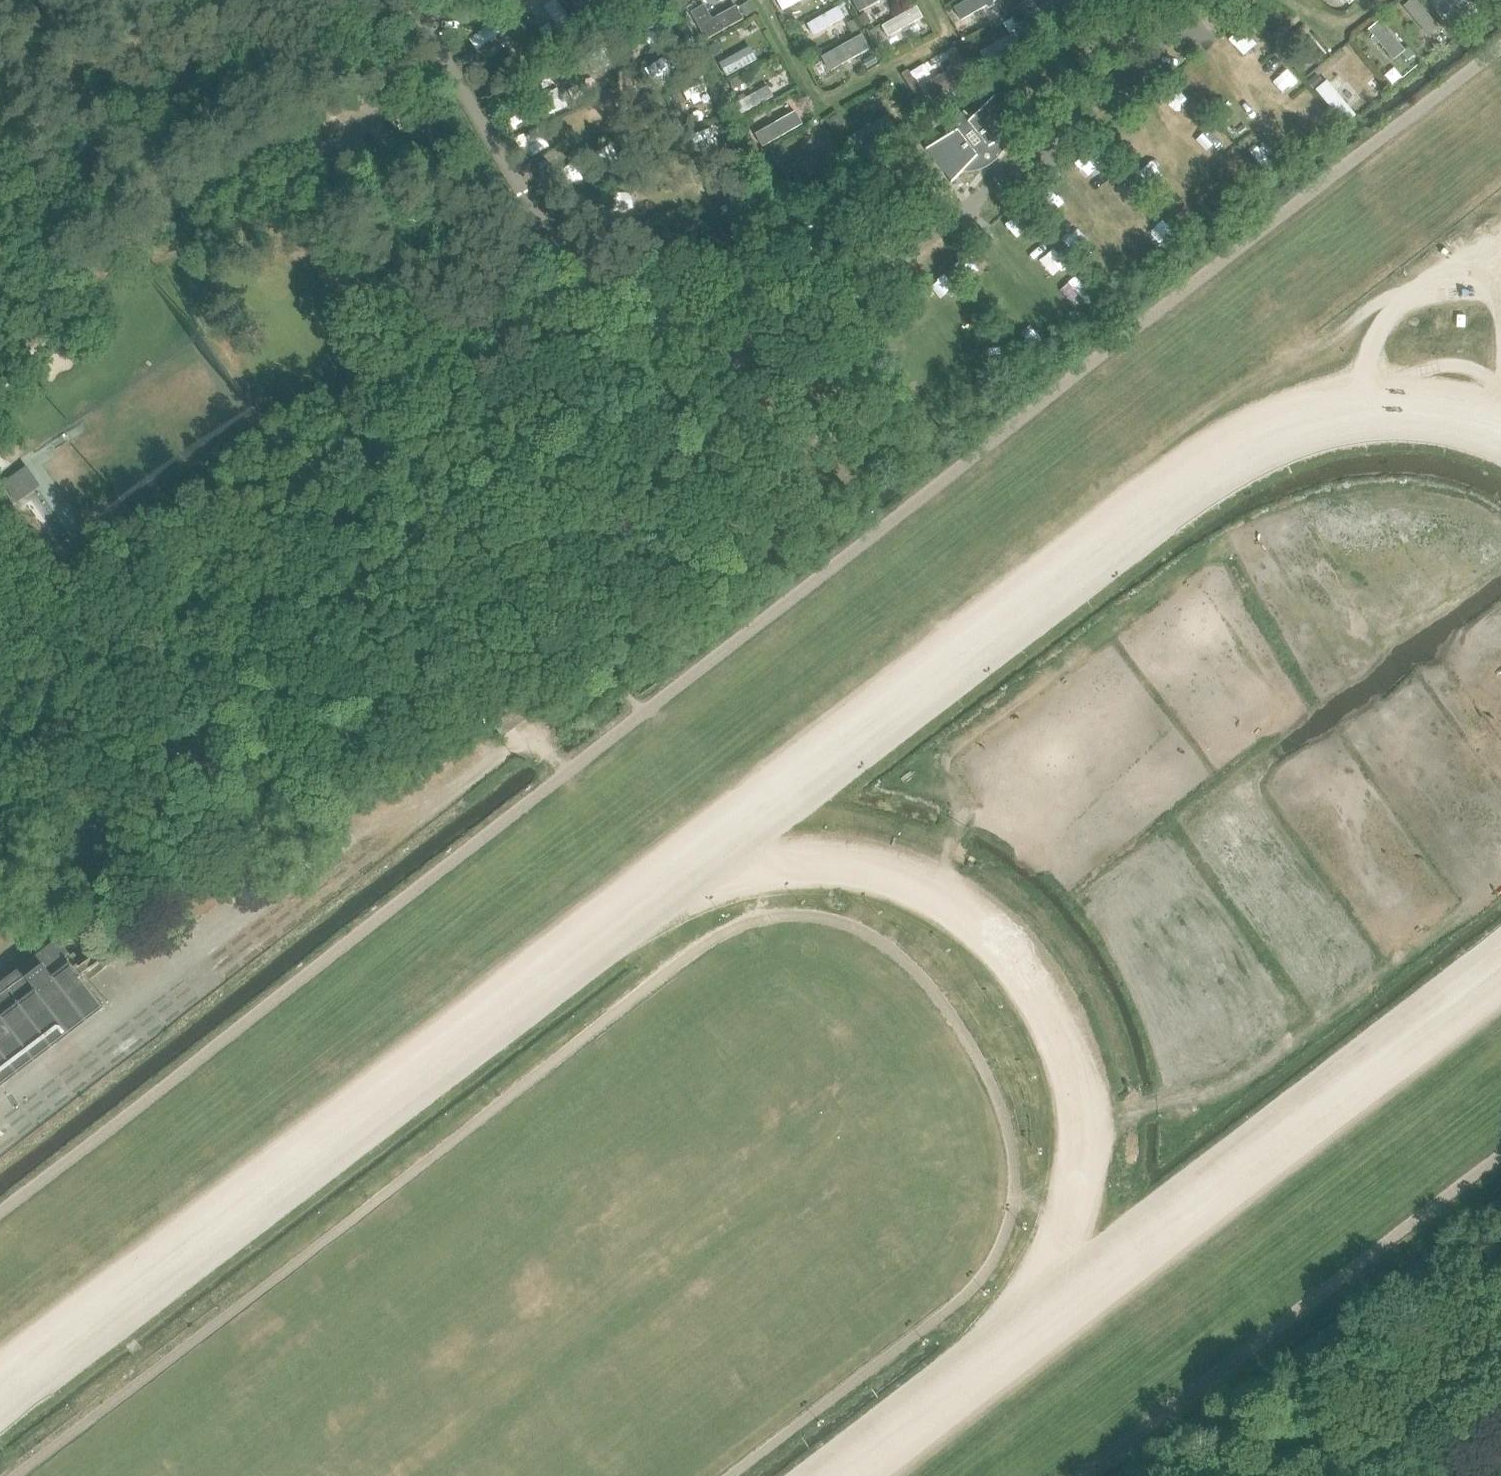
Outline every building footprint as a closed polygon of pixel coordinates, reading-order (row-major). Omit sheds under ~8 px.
[(584,14),(604,0),(574,0),(584,14)] [(1033,0),(1027,0),(1017,6),(1034,32),(1082,0),(1051,0),(1038,8),(1033,0)] [(712,19),(705,5),(691,12),(707,40),(745,19),(738,5),(712,19)] [(958,50),(947,56),(954,68),(925,85),(933,99),(973,75),(958,50)] [(976,153),(1011,128),(981,97),(958,118),(952,111),(936,126),(943,133),(920,155),(949,186),(976,153)] [(78,971),(57,943),(0,987),(0,1084),(104,1005),(89,985),(114,967),(102,951),(78,971)]
